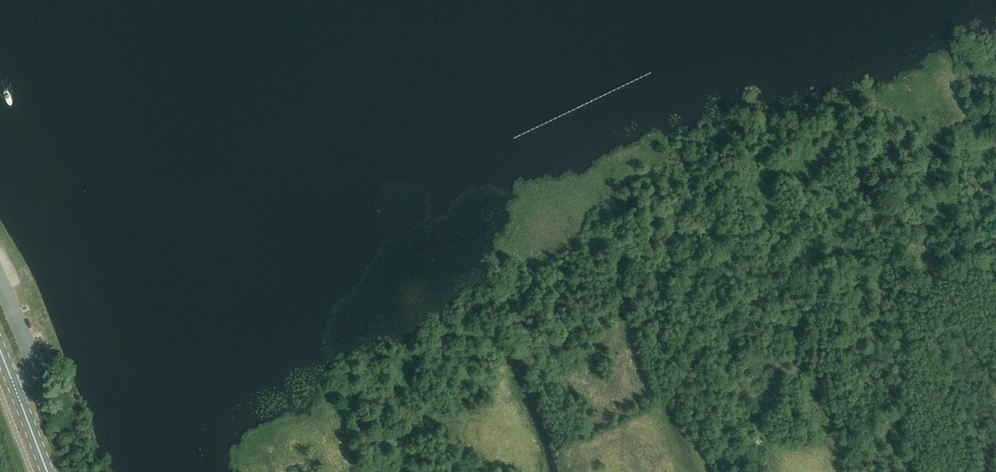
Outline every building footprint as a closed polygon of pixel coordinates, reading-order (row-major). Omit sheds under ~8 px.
[(13,295),(8,298),(12,308),(18,306),(13,295)]
